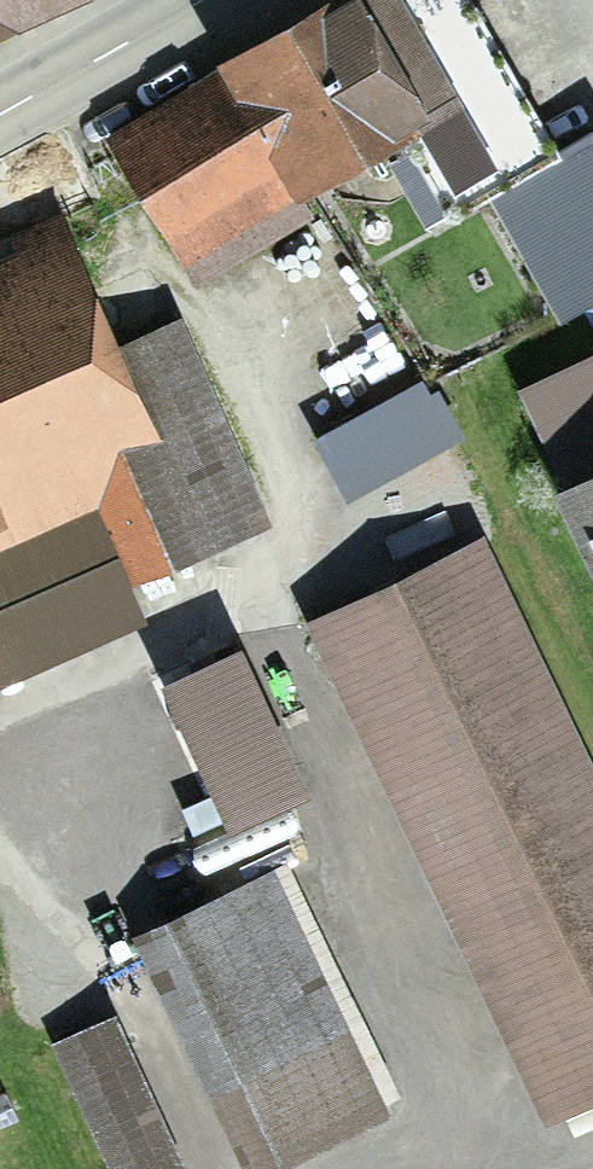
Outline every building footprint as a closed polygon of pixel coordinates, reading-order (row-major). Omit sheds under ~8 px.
[(65,0),(0,0),(0,29),(65,0)] [(216,61),(294,196),(300,192),(403,133),(450,216),(487,194),(558,317),(592,297),(592,125),(557,145),(473,0),(324,0),(216,61)] [(216,61),(100,128),(190,285),(314,214),(300,192),(294,196),(216,61)] [(62,209),(7,233),(14,248),(0,254),(0,639),(15,674),(147,617),(131,581),(270,520),(181,319),(122,344),(62,209)] [(517,384),(562,477),(552,483),(592,567),(592,347),(517,384)] [(313,435),(346,497),(465,434),(439,384),(428,390),(421,377),(313,435)] [(482,530),(303,615),(542,1119),(592,1095),(592,763),(482,530)] [(131,931),(242,1168),(264,1168),(389,1111),(384,1100),(398,1094),(293,868),(278,875),(272,863),(163,913),(165,916),(131,931)] [(49,1040),(109,1168),(188,1168),(115,1010),(49,1040)] [(4,1089),(0,1091),(0,1127),(17,1120),(4,1089)]
